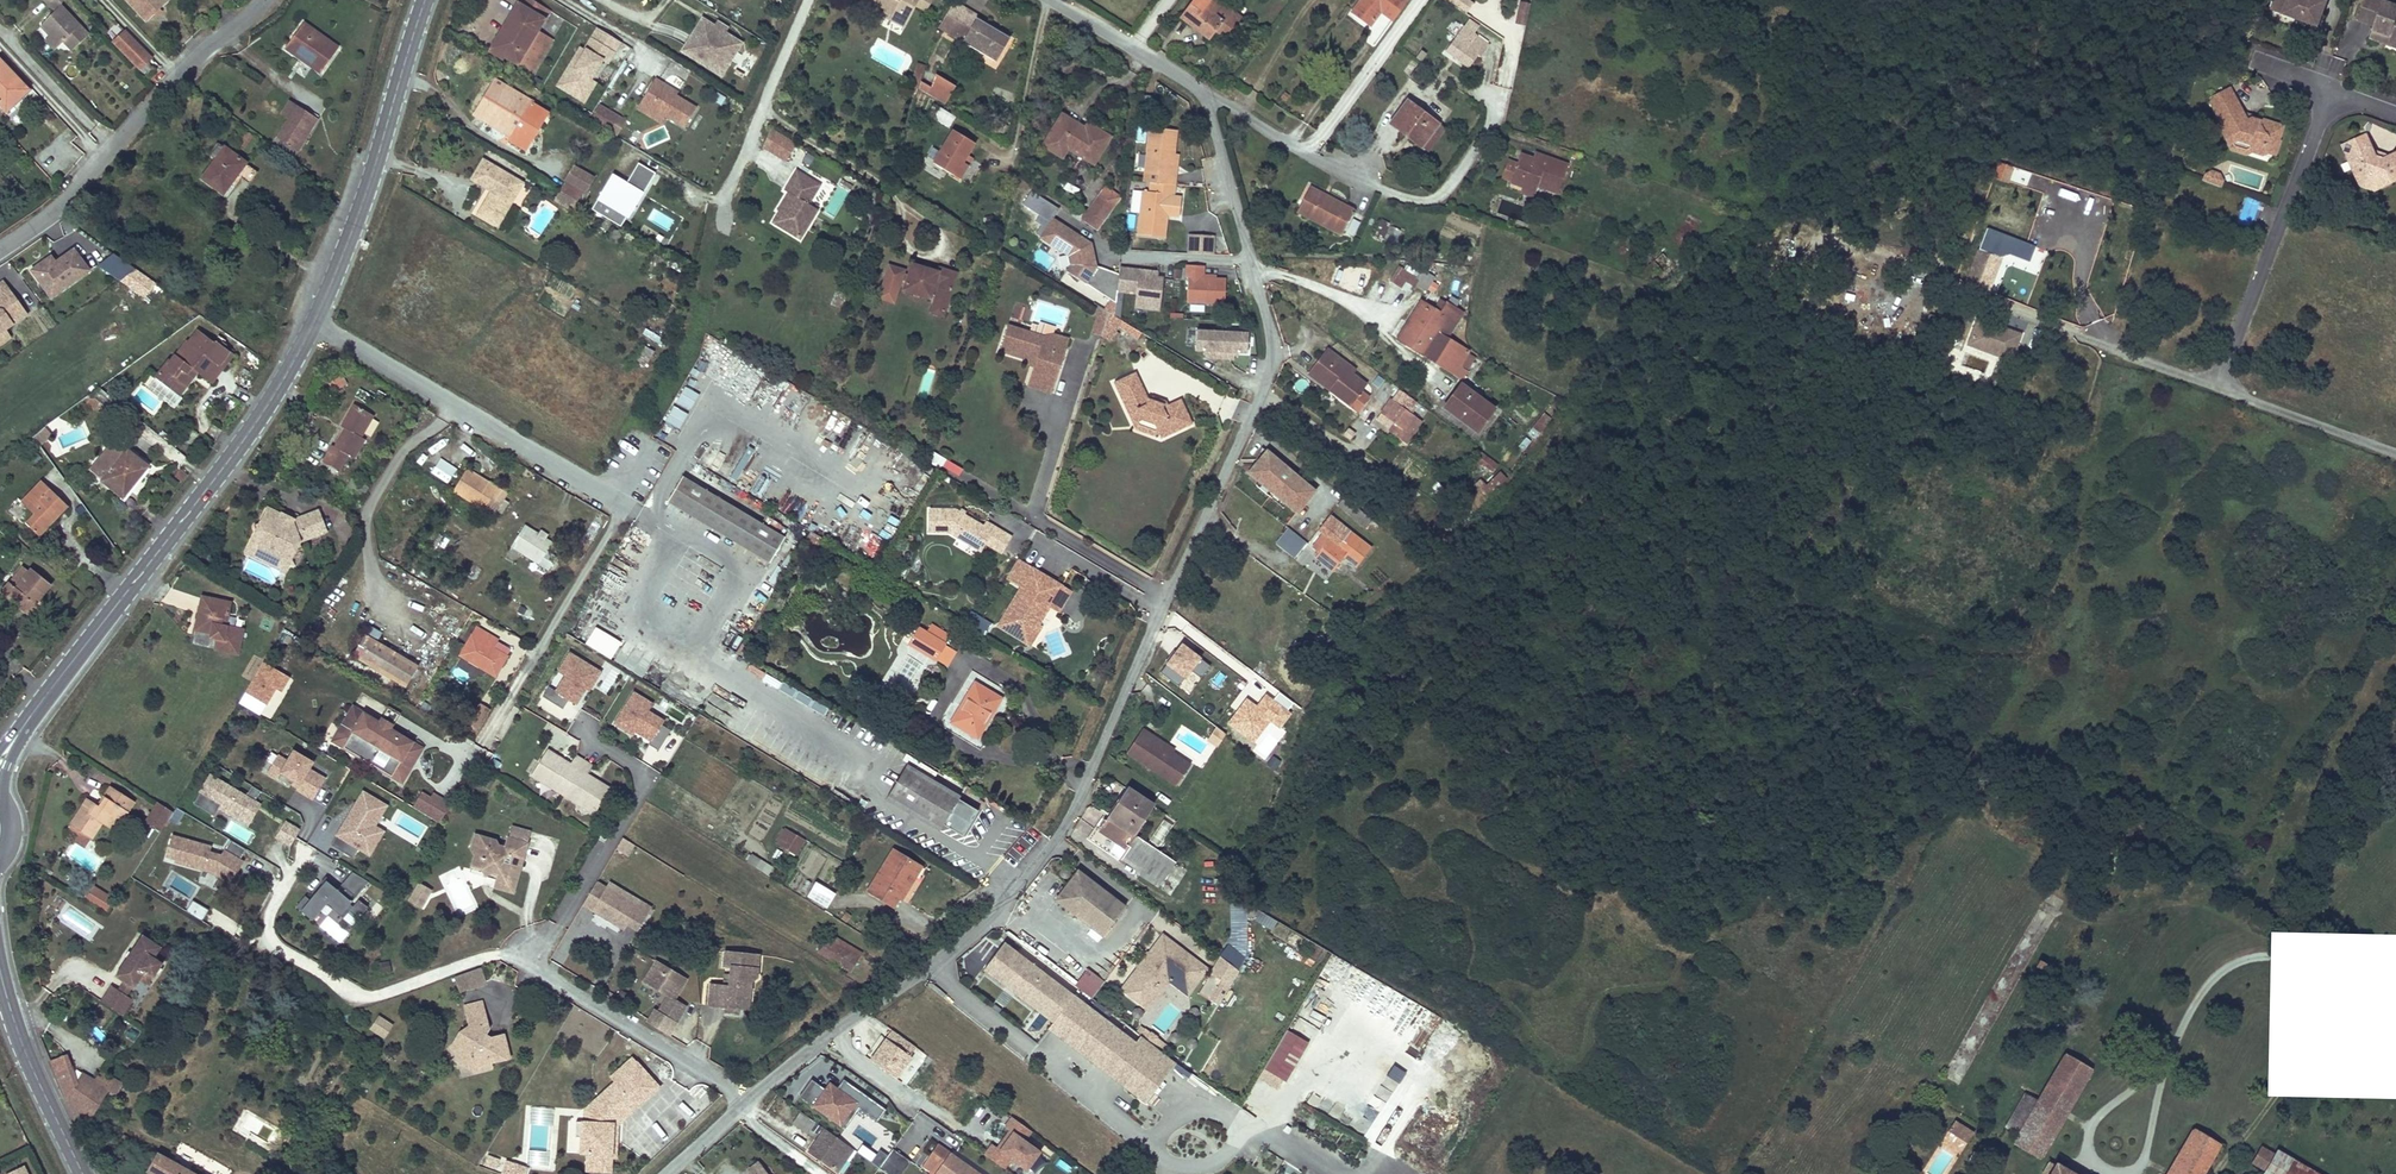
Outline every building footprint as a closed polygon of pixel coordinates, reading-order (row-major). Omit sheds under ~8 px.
[(146,20),(167,1),(166,0),(128,0),(146,20)] [(540,22),(547,11),(528,0),(523,0),(518,8),(540,22)] [(884,9),(884,10),(892,14),(889,20),(904,28),(918,0),(868,0),(884,9)] [(931,0),(918,0),(915,7),(924,12),(931,0)] [(1181,17),(1191,25),(1209,0),(1197,0),(1193,6),(1191,4),(1181,17)] [(1191,25),(1209,38),(1215,30),(1219,24),(1223,28),(1228,32),(1241,15),(1221,0),(1209,0),(1191,25)] [(1351,12),(1370,25),(1380,11),(1392,20),(1405,1),(1403,0),(1360,0),(1351,12)] [(1466,15),(1474,3),(1468,0),(1444,0),(1466,15)] [(2275,1),(2287,5),(2283,15),(2317,27),(2327,0),(2275,0),(2275,1)] [(2378,0),(2365,0),(2357,21),(2374,27),(2373,31),(2390,38),(2387,46),(2395,49),(2395,7),(2378,0)] [(2275,1),(2271,11),(2283,15),(2287,5),(2275,1)] [(1527,27),(1531,4),(1519,2),(1515,25),(1527,27)] [(89,35),(61,6),(40,25),(59,45),(64,41),(73,50),(89,35)] [(515,7),(489,50),(492,52),(518,8),(515,7)] [(502,57),(515,65),(528,73),(548,41),(534,32),(540,22),(518,8),(492,52),(502,57)] [(984,17),(969,8),(953,34),(997,61),(1011,38),(982,20),(984,17)] [(889,20),(892,14),(884,10),(881,15),(889,20)] [(1381,17),(1365,40),(1373,45),(1388,22),(1381,17)] [(741,45),(701,21),(682,53),(721,77),(726,69),(741,45)] [(303,22),(284,48),(320,74),(334,54),(320,44),(324,38),(303,22)] [(1215,30),(1220,33),(1223,28),(1219,24),(1215,30)] [(584,106),(620,43),(592,27),(556,90),(584,106)] [(144,51),(124,30),(112,43),(139,70),(150,60),(142,53),(144,51)] [(2390,38),(2373,31),(2370,39),(2387,46),(2390,38)] [(1466,46),(1455,39),(1446,51),(1468,67),(1477,54),(1480,56),(1487,45),(1473,35),(1466,46)] [(338,47),(324,38),(320,44),(334,54),(338,47)] [(502,57),(492,52),(491,54),(500,60),(502,57)] [(6,111),(14,103),(11,101),(26,87),(0,61),(0,105),(6,111)] [(1421,63),(1408,79),(1418,86),(1430,69),(1421,63)] [(918,69),(915,80),(920,81),(923,71),(918,69)] [(930,88),(920,83),(916,90),(946,106),(956,87),(936,77),(930,88)] [(533,101),(495,79),(493,83),(531,106),(532,103),(533,101)] [(663,85),(654,80),(639,107),(648,112),(650,108),(685,128),(696,107),(676,96),(662,88),(663,85)] [(531,106),(493,83),(474,115),(486,122),(489,118),(514,133),(511,137),(509,141),(526,151),(541,123),(526,114),(531,106)] [(677,93),(663,85),(662,88),(676,96),(677,93)] [(2216,125),(2214,126),(2218,135),(2226,131),(2237,137),(2240,145),(2250,149),(2252,146),(2264,151),(2270,138),(2268,137),(2275,123),(2258,116),(2257,118),(2250,115),(2248,118),(2237,113),(2232,104),(2223,88),(2207,96),(2205,103),(2212,118),(2216,125)] [(107,137),(65,91),(54,101),(82,132),(74,140),(87,155),(107,137)] [(1150,94),(1139,93),(1138,104),(1149,105),(1150,94)] [(1438,123),(1406,99),(1388,123),(1404,135),(1407,131),(1423,142),(1437,124),(1438,123)] [(298,107),(289,102),(279,115),(288,122),(298,107)] [(531,106),(526,114),(541,123),(548,113),(532,103),(531,106)] [(2258,116),(2232,104),(2237,113),(2248,118),(2250,115),(2257,118),(2258,116)] [(616,118),(597,106),(589,120),(608,132),(616,118)] [(298,152),(317,119),(298,107),(288,122),(277,138),(284,143),(281,147),(289,152),(292,147),(298,152)] [(1085,130),(1061,115),(1048,137),(1067,149),(1094,166),(1110,139),(1088,124),(1085,130)] [(514,133),(489,118),(486,122),(511,137),(514,133)] [(1423,142),(1407,131),(1404,135),(1427,152),(1445,130),(1437,124),(1423,142)] [(1143,191),(1138,233),(1165,236),(1167,215),(1163,214),(1166,194),(1173,195),(1176,173),(1168,172),(1170,154),(1173,154),(1176,129),(1150,126),(1145,171),(1152,172),(1150,192),(1143,191)] [(951,129),(931,162),(952,175),(965,154),(972,142),(951,129)] [(760,149),(786,163),(797,144),(771,130),(760,149)] [(2226,131),(2218,135),(2221,141),(2236,147),(2240,145),(2237,137),(2226,131)] [(2342,147),(2349,162),(2353,163),(2356,170),(2354,171),(2359,182),(2367,178),(2378,182),(2381,189),(2395,183),(2394,180),(2395,179),(2395,154),(2389,158),(2384,160),(2377,158),(2375,153),(2366,135),(2342,147)] [(1067,149),(1048,137),(1042,146),(1062,159),(1067,149)] [(216,159),(202,179),(223,193),(238,173),(246,163),(220,144),(211,156),(216,159)] [(2252,146),(2250,149),(2262,155),(2264,151),(2252,146)] [(1546,158),(1535,153),(1532,159),(1544,164),(1546,158)] [(965,154),(952,175),(958,178),(970,158),(965,154)] [(1170,154),(1168,172),(1176,173),(1178,154),(1173,154),(1170,154)] [(1518,165),(1508,161),(1501,178),(1511,182),(1511,183),(1522,188),(1533,192),(1535,186),(1557,193),(1567,165),(1546,158),(1544,164),(1532,159),(1521,155),(1518,165)] [(488,198),(479,213),(498,224),(523,181),(484,159),(473,178),(493,190),(497,192),(495,197),(488,198)] [(258,173),(246,163),(238,173),(250,182),(258,173)] [(609,175),(591,213),(626,230),(654,172),(637,164),(627,183),(609,175)] [(593,176),(574,165),(566,179),(585,190),(593,176)] [(820,185),(797,171),(785,190),(789,192),(783,201),(785,202),(780,211),(774,222),(800,238),(808,225),(804,222),(814,206),(809,203),(820,185)] [(963,181),(970,185),(976,175),(969,171),(963,181)] [(2221,183),(2218,176),(2211,174),(2205,177),(2221,183)] [(2221,183),(2205,177),(2202,183),(2219,189),(2221,183)] [(2367,178),(2359,182),(2362,187),(2376,192),(2381,189),(2378,182),(2367,178)] [(1066,183),(1063,190),(1076,195),(1079,189),(1066,183)] [(1097,230),(1121,198),(1106,187),(1082,219),(1097,230)] [(1353,210),(1309,188),(1296,211),(1341,234),(1353,210)] [(1533,192),(1522,188),(1520,193),(1531,197),(1533,192)] [(572,207),(576,199),(559,189),(555,197),(572,207)] [(497,192),(493,190),(488,198),(495,197),(497,192)] [(1171,215),(1173,195),(1166,194),(1163,214),(1167,215),(1171,215)] [(2253,226),(2260,202),(2245,198),(2237,221),(2253,226)] [(818,209),(814,206),(804,222),(808,225),(818,209)] [(653,207),(646,220),(668,232),(675,220),(653,207)] [(1091,243),(1051,217),(1040,236),(1069,255),(1071,264),(1067,270),(1115,302),(1116,289),(1118,273),(1096,266),(1091,243)] [(1398,244),(1403,228),(1379,221),(1374,237),(1398,244)] [(2264,235),(2266,229),(2256,225),(2253,231),(2264,235)] [(1213,256),(1214,239),(1190,237),(1189,254),(1213,256)] [(1999,257),(1977,249),(1965,283),(1987,291),(1999,257)] [(57,283),(63,290),(90,272),(74,251),(56,264),(52,258),(32,271),(46,291),(57,283)] [(1658,255),(1649,262),(1659,274),(1668,266),(1658,255)] [(1426,295),(1434,280),(1401,262),(1389,284),(1410,296),(1414,288),(1426,295)] [(887,265),(877,300),(895,305),(906,270),(887,265)] [(1225,305),(1226,280),(1204,278),(1205,267),(1187,265),(1186,278),(1189,278),(1187,303),(1225,305)] [(945,310),(956,276),(938,270),(937,274),(912,266),(904,292),(929,300),(930,296),(936,298),(934,306),(945,310)] [(1147,276),(1148,271),(1119,268),(1118,273),(1116,289),(1138,292),(1136,305),(1157,308),(1161,278),(1147,276)] [(11,336),(6,329),(28,314),(4,281),(0,284),(0,344),(11,336)] [(57,283),(46,291),(52,298),(63,290),(57,283)] [(1440,313),(1421,301),(1397,339),(1424,356),(1426,352),(1448,364),(1444,371),(1463,381),(1475,359),(1456,347),(1458,341),(1449,334),(1457,323),(1454,321),(1460,312),(1446,303),(1440,313)] [(942,317),(945,310),(934,306),(931,314),(942,317)] [(1121,320),(1109,312),(1101,336),(1109,340),(1121,320)] [(114,318),(98,333),(108,344),(124,328),(114,318)] [(2018,335),(1976,319),(1966,344),(2008,360),(2018,335)] [(1068,340),(1053,335),(1043,337),(1008,326),(999,351),(1035,362),(1027,386),(1051,393),(1068,340)] [(169,360),(155,378),(179,395),(197,373),(211,383),(233,354),(216,341),(215,343),(198,330),(190,342),(188,341),(172,361),(169,360)] [(1196,331),(1194,350),(1207,351),(1207,358),(1233,360),(1233,353),(1246,354),(1248,335),(1196,331)] [(648,367),(655,352),(644,347),(637,362),(648,367)] [(1345,365),(1323,348),(1308,369),(1330,387),(1327,391),(1354,410),(1365,396),(1356,389),(1362,382),(1349,373),(1343,368),(1345,365)] [(1352,369),(1345,365),(1343,368),(1349,373),(1352,369)] [(925,368),(919,397),(928,398),(933,370),(925,368)] [(1330,387),(1308,369),(1304,373),(1327,391),(1330,387)] [(1136,372),(1114,382),(1117,390),(1139,380),(1136,372)] [(340,376),(328,385),(336,394),(347,385),(340,376)] [(1186,401),(1173,407),(1167,405),(1166,407),(1155,404),(1156,401),(1147,398),(1139,380),(1117,390),(1133,424),(1141,420),(1160,427),(1164,435),(1167,440),(1198,425),(1186,401)] [(1490,406),(1457,382),(1439,405),(1455,418),(1458,415),(1474,427),(1490,406)] [(676,404),(690,412),(700,396),(685,387),(676,404)] [(100,388),(88,395),(102,406),(113,399),(100,388)] [(1414,400),(1400,389),(1391,401),(1405,411),(1414,400)] [(1155,393),(1147,398),(1156,401),(1155,404),(1166,407),(1167,405),(1173,407),(1172,399),(1155,393)] [(1391,401),(1386,398),(1377,412),(1390,422),(1391,420),(1397,425),(1391,433),(1401,440),(1415,422),(1416,419),(1405,411),(1391,401)] [(333,445),(323,461),(339,471),(349,455),(354,459),(366,440),(361,437),(374,416),(355,404),(342,426),(346,429),(335,447),(333,445)] [(672,407),(665,424),(680,431),(688,414),(672,407)] [(1474,427),(1458,415),(1455,418),(1472,430),(1474,427)] [(1156,437),(1164,435),(1160,427),(1141,420),(1133,424),(1135,429),(1156,437)] [(1397,425),(1391,420),(1390,422),(1385,429),(1391,433),(1397,425)] [(50,423),(32,436),(40,446),(58,432),(50,423)] [(113,443),(90,471),(122,497),(145,468),(113,443)] [(1314,494),(1260,451),(1254,464),(1257,466),(1248,477),(1259,485),(1287,507),(1297,515),(1314,494)] [(1492,464),(1474,451),(1469,457),(1487,471),(1492,464)] [(959,478),(964,469),(935,455),(930,463),(959,478)] [(435,467),(430,474),(446,485),(451,478),(435,467)] [(507,494),(468,469),(453,491),(492,516),(507,494)] [(1476,509),(1509,481),(1501,472),(1486,485),(1482,481),(1465,496),(1476,509)] [(784,537),(682,476),(667,501),(768,563),(784,537)] [(367,488),(352,479),(347,487),(363,496),(367,488)] [(69,506),(41,480),(21,501),(34,514),(25,523),(39,536),(69,506)] [(757,496),(766,501),(773,488),(763,483),(757,496)] [(1287,507),(1259,485),(1255,489),(1284,511),(1287,507)] [(294,520),(269,506),(267,510),(278,516),(281,522),(286,524),(292,523),(294,520)] [(956,509),(930,509),(930,524),(954,524),(977,538),(986,543),(996,528),(986,522),(983,526),(956,509)] [(278,516),(267,510),(261,523),(257,531),(250,545),(264,552),(267,561),(276,558),(289,565),(297,550),(302,549),(299,541),(326,531),(318,510),(294,520),(292,523),(286,524),(281,522),(278,516)] [(1372,547),(1339,523),(1329,537),(1326,535),(1314,550),(1321,555),(1325,550),(1333,556),(1329,561),(1339,568),(1346,558),(1358,566),(1372,547)] [(525,525),(511,546),(537,563),(551,541),(545,537),(542,541),(535,536),(538,533),(525,525)] [(1011,537),(996,528),(986,543),(1002,552),(1011,537)] [(1288,528),(1274,544),(1294,560),(1308,544),(1288,528)] [(810,531),(805,540),(817,547),(822,539),(810,531)] [(977,538),(972,546),(981,552),(986,543),(977,538)] [(264,552),(250,545),(247,551),(267,561),(264,552)] [(1336,573),(1339,568),(1329,561),(1333,556),(1325,550),(1321,555),(1318,559),(1336,573)] [(276,558),(267,561),(287,570),(289,565),(276,558)] [(1007,579),(1020,586),(997,624),(1029,643),(1036,631),(1032,628),(1035,624),(1036,625),(1049,603),(1060,585),(1018,560),(1007,579)] [(0,594),(27,615),(52,584),(32,568),(16,588),(9,582),(0,594)] [(1060,585),(1049,603),(1058,609),(1069,590),(1060,585)] [(203,596),(195,628),(212,632),(219,634),(218,638),(216,647),(237,653),(243,629),(226,625),(221,624),(224,613),(229,614),(232,603),(203,596)] [(909,644),(936,660),(949,637),(931,625),(926,633),(918,629),(909,644)] [(477,626),(461,654),(490,671),(495,662),(502,666),(509,655),(494,646),(499,638),(477,626)] [(418,667),(376,642),(380,635),(370,629),(366,636),(365,635),(353,654),(406,686),(418,667)] [(946,645),(956,651),(961,642),(950,636),(946,645)] [(740,645),(735,653),(746,659),(752,651),(740,645)] [(1209,666),(1181,645),(1160,673),(1178,687),(1189,671),(1199,679),(1209,666)] [(598,673),(571,655),(559,673),(566,677),(556,693),(576,706),(598,673)] [(495,662),(490,671),(497,675),(502,666),(495,662)] [(270,703),(285,676),(262,663),(247,691),(270,703)] [(1001,698),(975,682),(952,722),(970,734),(975,726),(982,731),(1001,698)] [(633,691),(614,722),(659,748),(671,728),(645,713),(651,702),(633,691)] [(1291,704),(1277,694),(1270,702),(1264,697),(1255,708),(1245,700),(1228,723),(1252,741),(1268,719),(1278,726),(1287,713),(1285,712),(1291,704)] [(464,725),(478,733),(490,710),(476,703),(464,725)] [(413,741),(390,728),(393,723),(383,718),(381,722),(354,706),(334,740),(356,753),(365,737),(402,759),(413,741)] [(393,723),(399,713),(389,707),(383,718),(393,723)] [(975,726),(970,734),(977,738),(982,731),(975,726)] [(1223,735),(1213,727),(1205,740),(1216,747),(1223,735)] [(1142,729),(1126,753),(1177,785),(1189,765),(1171,753),(1150,739),(1152,736),(1142,729)] [(1173,750),(1152,736),(1150,739),(1171,753),(1173,750)] [(403,781),(417,757),(423,747),(413,741),(402,759),(365,737),(356,753),(403,781)] [(557,756),(546,748),(530,774),(593,815),(610,789),(598,782),(595,786),(584,779),(587,774),(592,766),(573,754),(568,762),(565,767),(555,760),(557,756)] [(313,762),(293,751),(287,761),(279,756),(269,774),(278,779),(281,774),(294,782),(300,785),(298,788),(296,791),(313,801),(326,779),(309,769),(313,762)] [(568,762),(557,756),(555,760),(565,767),(568,762)] [(959,797),(906,766),(886,799),(939,831),(943,826),(962,838),(978,812),(958,800),(959,797)] [(598,782),(587,774),(584,779),(595,786),(598,782)] [(263,792),(254,787),(248,797),(212,776),(195,805),(216,817),(221,809),(223,806),(248,820),(258,803),(257,803),(263,792)] [(1132,833),(1151,805),(1127,789),(1105,822),(1102,820),(1097,827),(1095,826),(1086,838),(1116,859),(1121,853),(1136,864),(1161,881),(1174,863),(1132,833)] [(387,806),(364,791),(332,845),(354,858),(359,849),(370,855),(377,844),(368,838),(375,826),(387,806)] [(423,792),(414,806),(423,811),(440,821),(452,802),(434,792),(432,797),(423,792)] [(101,822),(115,831),(128,811),(103,795),(97,804),(93,810),(84,804),(71,825),(72,826),(69,831),(75,835),(79,830),(91,838),(101,822)] [(97,804),(88,798),(84,804),(93,810),(97,804)] [(262,806),(258,803),(248,820),(223,806),(221,809),(250,826),(262,806)] [(148,824),(163,834),(175,815),(160,805),(148,824)] [(301,831),(287,823),(278,838),(292,846),(301,831)] [(384,831),(375,826),(368,838),(377,844),(384,831)] [(91,838),(79,830),(75,835),(87,842),(91,838)] [(801,843),(787,834),(780,846),(794,854),(801,843)] [(476,848),(481,850),(484,840),(473,837),(469,851),(476,848)] [(214,850),(174,838),(169,858),(178,861),(177,864),(214,874),(222,879),(232,885),(241,870),(236,867),(239,860),(242,862),(248,852),(232,842),(223,858),(212,855),(214,850)] [(476,848),(469,851),(473,858),(470,868),(479,871),(484,878),(490,874),(495,876),(494,881),(492,888),(512,894),(519,871),(510,869),(508,864),(501,862),(502,859),(512,856),(522,859),(526,846),(505,840),(502,850),(497,852),(495,848),(494,843),(484,840),(481,850),(476,848)] [(918,865),(893,850),(868,891),(893,906),(899,897),(902,899),(911,882),(908,880),(918,865)] [(519,871),(522,859),(512,856),(502,859),(501,862),(508,864),(510,869),(519,871)] [(751,856),(746,865),(768,877),(773,867),(751,856)] [(244,864),(242,862),(239,860),(236,867),(241,870),(244,864)] [(1161,881),(1136,864),(1131,870),(1156,889),(1161,881)] [(918,865),(908,880),(911,882),(921,867),(918,865)] [(1124,905),(1077,869),(1054,898),(1101,935),(1124,905)] [(370,882),(353,872),(342,886),(346,889),(343,893),(327,881),(311,900),(306,896),(297,907),(314,921),(329,902),(343,914),(370,882)] [(232,885),(222,879),(216,888),(226,894),(232,885)] [(432,889),(419,882),(408,900),(422,908),(432,889)] [(636,906),(596,882),(582,905),(623,929),(626,924),(636,930),(650,908),(639,901),(636,906)] [(85,895),(107,911),(116,899),(94,883),(85,895)] [(833,895),(816,885),(808,898),(825,908),(833,895)] [(201,920),(207,908),(191,899),(185,911),(201,920)] [(360,900),(351,911),(359,919),(369,907),(360,900)] [(206,921),(238,936),(243,925),(212,910),(206,921)] [(1255,922),(1271,930),(1276,921),(1259,913),(1255,922)] [(1205,968),(1162,934),(1119,988),(1145,1008),(1167,980),(1185,993),(1205,968)] [(833,936),(823,953),(853,970),(862,953),(833,936)] [(1145,1101),(1176,1062),(1155,1046),(1142,1036),(1136,1044),(1003,942),(983,968),(1052,1021),(1048,1027),(1145,1101)] [(119,994),(128,999),(130,1001),(136,992),(144,997),(149,989),(158,975),(150,969),(145,966),(152,956),(137,947),(126,965),(130,968),(127,973),(122,970),(111,989),(119,994)] [(761,957),(728,954),(727,968),(733,969),(732,977),(732,988),(726,988),(712,987),(710,1007),(729,1009),(729,1005),(737,1005),(753,994),(753,985),(760,978),(761,957)] [(152,956),(145,966),(150,969),(156,959),(152,956)] [(654,961),(642,982),(666,996),(657,1011),(657,1012),(676,1022),(685,1007),(673,1000),(685,979),(654,961)] [(2039,961),(2036,967),(2041,970),(2045,964),(2039,961)] [(480,970),(456,978),(460,990),(470,986),(470,987),(485,983),(480,970)] [(1092,1000),(1105,982),(1087,970),(1074,987),(1092,1000)] [(124,1006),(128,999),(119,994),(115,1001),(124,1006)] [(131,1011),(124,1006),(115,1001),(106,996),(96,1011),(121,1027),(131,1011)] [(485,1018),(481,1004),(463,1009),(466,1022),(485,1018)] [(657,1011),(654,1009),(646,1023),(662,1032),(665,1033),(668,1035),(676,1022),(657,1012),(657,1011)] [(391,1027),(379,1017),(372,1026),(384,1036),(391,1027)] [(491,1063),(509,1059),(503,1036),(490,1038),(489,1040),(486,1044),(481,1041),(483,1037),(488,1030),(485,1018),(466,1022),(468,1030),(471,1032),(466,1039),(459,1035),(450,1047),(456,1052),(459,1064),(472,1060),(475,1073),(492,1069),(491,1063)] [(1160,1040),(1146,1029),(1144,1027),(1139,1034),(1142,1036),(1155,1046),(1160,1040)] [(1281,1091),(1308,1043),(1286,1031),(1259,1079),(1281,1091)] [(919,1049),(895,1032),(873,1062),(899,1081),(915,1060),(913,1058),(919,1049)] [(50,1061),(66,1102),(78,1083),(65,1054),(50,1061)] [(2015,1144),(2039,1159),(2091,1070),(2066,1054),(2038,1101),(2026,1093),(2006,1128),(2019,1136),(2015,1144)] [(646,1106),(663,1089),(635,1059),(613,1080),(618,1084),(622,1088),(600,1109),(599,1124),(588,1123),(585,1123),(584,1155),(591,1155),(590,1167),(601,1168),(601,1173),(614,1173),(615,1160),(616,1140),(611,1140),(611,1135),(614,1135),(615,1135),(616,1134),(617,1133),(618,1132),(618,1130),(617,1129),(643,1103),(646,1106)] [(472,1060),(459,1064),(475,1073),(472,1060)] [(78,1083),(66,1102),(73,1116),(78,1111),(92,1118),(110,1082),(85,1068),(78,1083)] [(886,1110),(844,1080),(838,1089),(834,1091),(829,1092),(813,1080),(802,1095),(846,1127),(850,1121),(846,1118),(854,1106),(877,1123),(886,1110)] [(622,1088),(618,1084),(588,1112),(588,1123),(599,1124),(600,1109),(622,1088)] [(616,1140),(615,1160),(619,1160),(621,1131),(646,1106),(643,1103),(617,1129),(618,1130),(618,1132),(617,1133),(616,1134),(615,1135),(614,1135),(611,1135),(611,1140),(616,1140)] [(816,1121),(801,1111),(792,1123),(807,1133),(816,1121)] [(1032,1132),(1013,1118),(1004,1130),(1012,1136),(999,1154),(991,1147),(984,1157),(1003,1171),(1010,1162),(1026,1173),(1040,1153),(1025,1143),(1032,1132)] [(1973,1133),(1955,1121),(1948,1131),(1967,1143),(1973,1133)] [(822,1126),(805,1148),(829,1166),(846,1143),(822,1126)] [(2168,1173),(2202,1173),(2220,1144),(2194,1129),(2168,1173)] [(925,1155),(937,1163),(934,1168),(942,1173),(985,1173),(935,1140),(925,1155)] [(846,1143),(829,1166),(833,1169),(850,1146),(846,1143)] [(891,1149),(878,1167),(887,1173),(901,1173),(910,1162),(891,1149)] [(2273,1156),(2262,1149),(2253,1163),(2265,1170),(2273,1156)] [(2276,1150),(2273,1156),(2265,1170),(2262,1173),(2317,1173),(2276,1150)] [(150,1173),(194,1173),(157,1153),(153,1159),(146,1172),(150,1173)] [(496,1166),(498,1157),(485,1155),(484,1164),(496,1166)] [(937,1163),(925,1155),(920,1162),(928,1168),(932,1170),(934,1168),(937,1163)] [(1058,1157),(1053,1165),(1066,1173),(1071,1166),(1058,1157)] [(527,1163),(501,1158),(498,1173),(525,1173),(527,1163)] [(2056,1164),(2055,1165),(2048,1161),(2042,1173),(2044,1173),(2072,1173),(2056,1164)] [(762,1163),(751,1172),(753,1173),(770,1173),(762,1163)]
